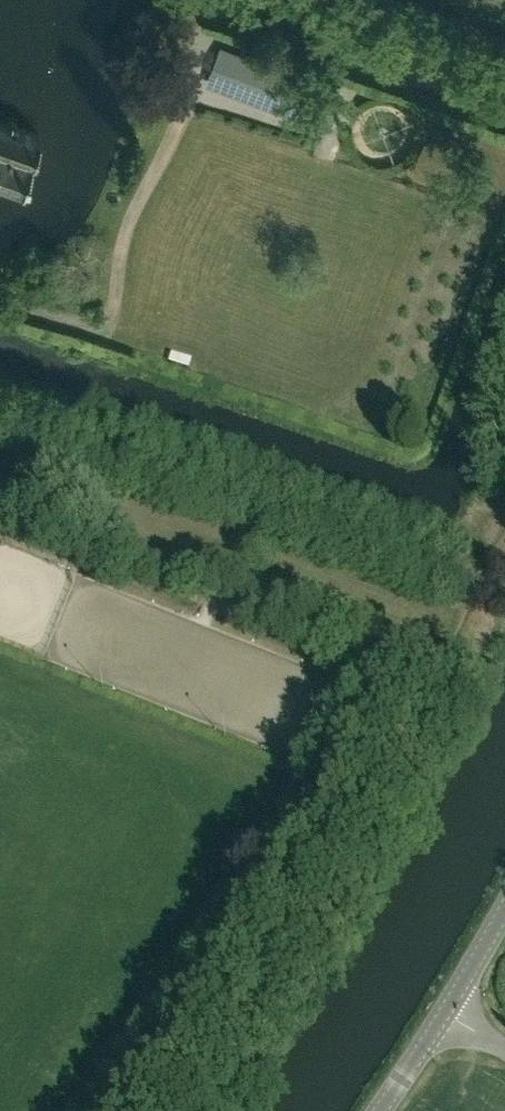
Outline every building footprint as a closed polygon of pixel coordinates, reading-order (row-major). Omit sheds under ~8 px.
[(206,85),(330,132),(345,92),(220,46),(206,85)] [(21,189),(39,139),(0,125),(0,182),(21,189)]
